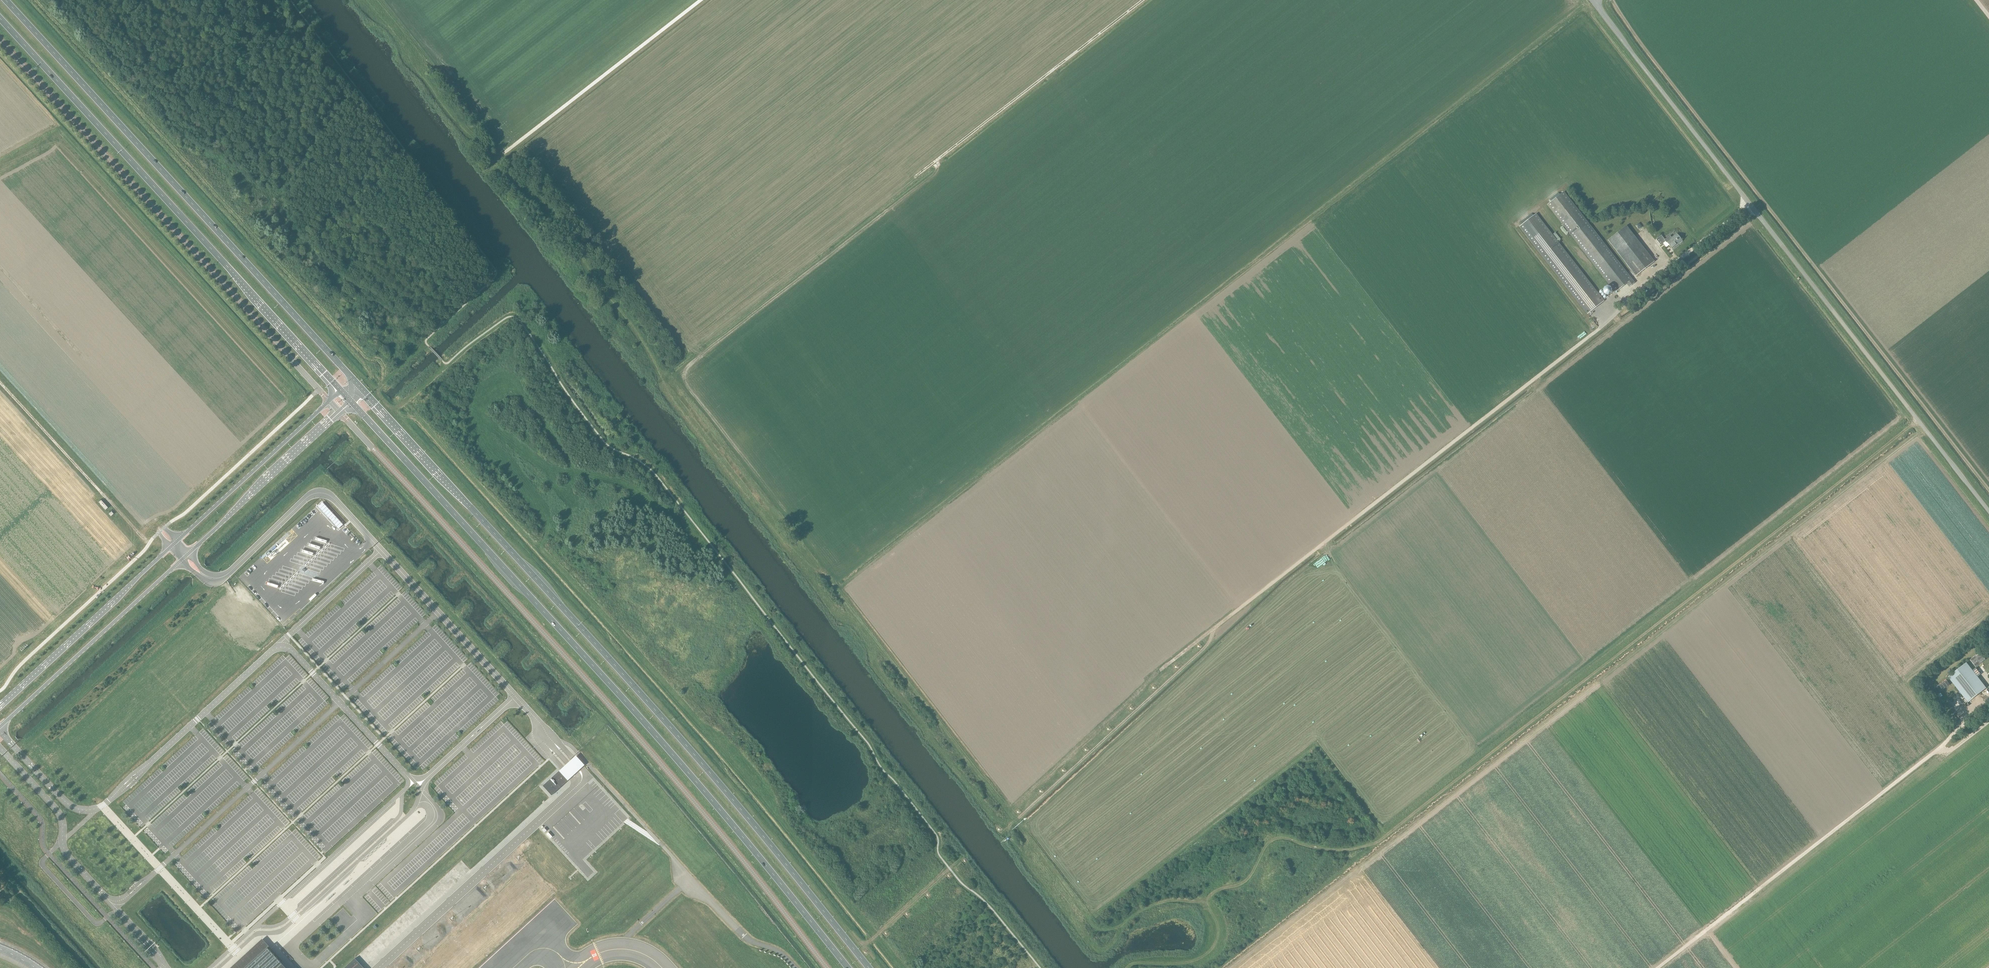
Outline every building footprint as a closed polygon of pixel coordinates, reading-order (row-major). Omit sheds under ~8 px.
[(1551,202),(1548,205),(1572,237),(1616,292),(1627,284),(1629,287),(1634,283),(1588,224),(1564,192),(1560,195),(1551,202)] [(1536,214),(1520,227),(1588,314),(1604,301),(1536,214)] [(1608,240),(1636,276),(1654,262),(1626,226),(1608,240)] [(1658,238),(1656,240),(1660,245),(1663,243),(1665,241),(1672,249),(1682,241),(1677,234),(1676,234),(1677,234),(1672,238),(1670,236),(1665,240),(1661,235),(1658,238)] [(1651,236),(1647,239),(1653,245),(1657,242),(1651,236)] [(1607,288),(1606,288),(1606,289),(1605,289),(1605,290),(1604,290),(1604,291),(1604,292),(1604,293),(1604,294),(1604,295),(1605,295),(1605,296),(1606,296),(1607,296),(1607,297),(1608,297),(1609,297),(1610,296),(1611,296),(1611,295),(1612,295),(1612,294),(1612,293),(1612,292),(1612,291),(1612,290),(1611,289),(1610,289),(1610,288),(1609,288),(1608,288),(1607,288)] [(108,508),(101,501),(99,503),(105,511),(108,508)] [(323,503),(318,507),(339,529),(343,525),(323,503)] [(1986,688),(1966,663),(1948,677),(1968,702),(1986,688)] [(559,771),(568,781),(576,773),(582,768),(584,765),(576,756),(573,758),(568,763),(559,771)] [(559,771),(543,786),(551,796),(568,781),(559,771)] [(267,948),(249,965),(246,967),(285,967),(267,948)]
